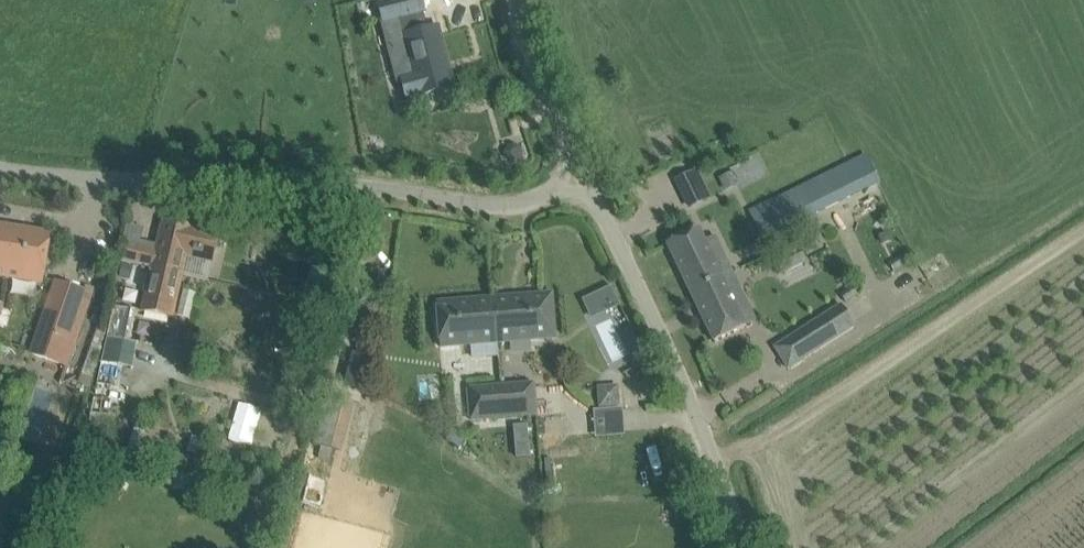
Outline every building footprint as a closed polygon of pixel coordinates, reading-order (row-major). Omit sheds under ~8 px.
[(426,31),(422,12),(425,12),(422,0),(392,0),(379,4),(384,22),(400,18),(415,76),(401,79),(407,99),(452,87),(452,86),(449,87),(442,63),(445,62),(436,28),(426,31)] [(857,228),(849,211),(867,202),(848,164),(750,212),(769,250),(826,223),(834,239),(857,228)] [(699,169),(676,177),(687,208),(710,199),(699,169)] [(217,236),(219,236),(219,234),(163,222),(157,250),(126,243),(122,261),(152,268),(152,267),(183,275),(187,257),(193,259),(194,254),(202,255),(203,254),(213,257),(217,236)] [(47,256),(51,234),(0,226),(0,277),(42,284),(47,256)] [(737,286),(728,290),(699,228),(667,244),(714,342),(746,326),(741,318),(750,313),(737,286)] [(780,278),(808,264),(800,248),(772,262),(780,278)] [(173,318),(183,275),(152,267),(152,268),(141,311),(173,318)] [(73,345),(82,317),(90,297),(57,284),(49,304),(39,334),(38,333),(31,353),(59,363),(66,343),(73,345)] [(581,298),(592,322),(623,308),(612,284),(581,298)] [(493,298),(497,342),(555,338),(552,294),(493,298)] [(440,347),(497,342),(493,298),(436,303),(440,347)] [(815,348),(854,322),(841,302),(801,327),(815,348)] [(95,400),(126,406),(139,343),(129,341),(135,311),(113,306),(95,400)] [(501,386),(503,417),(536,415),(534,384),(501,386)] [(470,420),(503,417),(501,386),(468,389),(470,420)]
